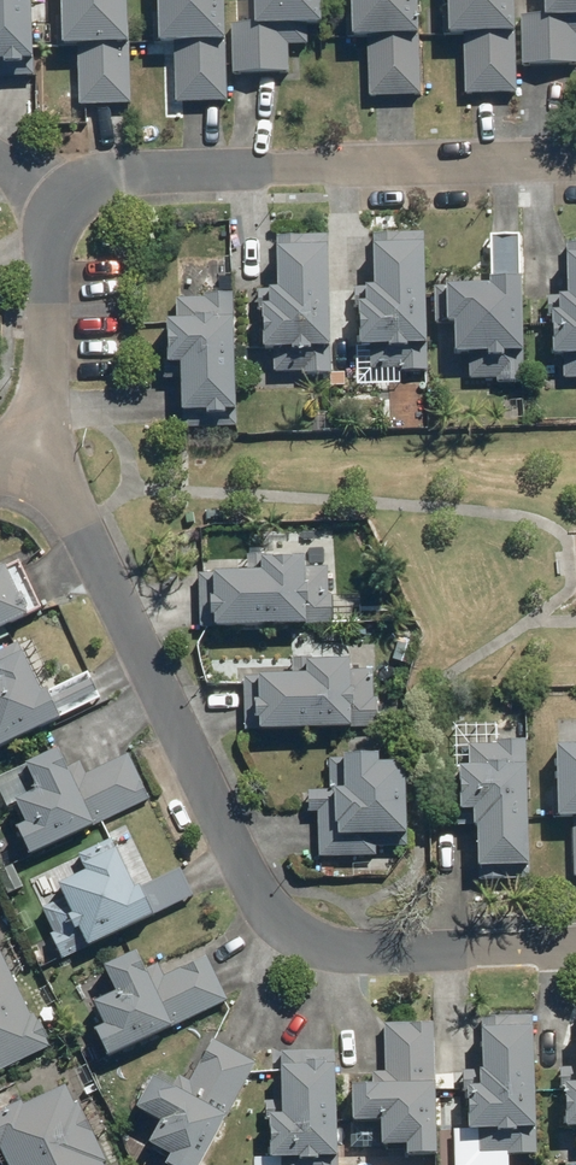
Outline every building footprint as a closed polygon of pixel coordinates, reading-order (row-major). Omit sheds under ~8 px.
[(6,65),(6,69),(26,69),(25,64),(36,64),(34,0),(0,0),(0,65),(6,65)] [(60,50),(79,49),(81,109),(134,107),(131,0),(65,0),(65,19),(59,19),(60,50)] [(156,47),(175,46),(177,106),(230,104),(227,0),(161,0),(161,16),(155,16),(156,47)] [(256,0),(250,0),(251,26),(234,26),(235,77),(291,76),(290,29),(324,29),(323,0),(256,0)] [(352,9),(346,9),(347,38),(369,37),(371,97),(422,96),(419,0),(351,0),(352,9)] [(448,6),(443,7),(444,35),(463,35),(465,95),(519,93),(515,0),(448,0),(448,6)] [(524,66),(575,64),(575,0),(538,0),(539,14),(522,14),(524,66)] [(425,234),(374,235),(375,286),(366,287),(366,288),(355,289),(355,310),(360,309),(361,347),(390,346),(390,349),(409,348),(409,346),(428,345),(425,234)] [(491,286),(448,286),(448,287),(435,288),(436,325),(455,325),(456,354),(489,353),(489,358),(505,358),(505,352),(525,352),(523,285),(523,278),(521,278),(520,235),(490,235),(491,286)] [(328,236),(277,237),(277,290),(270,290),(270,292),(258,292),(259,310),(263,310),(264,349),(293,349),(293,352),(312,352),(312,349),(331,348),(328,236)] [(567,243),(568,296),(548,297),(548,318),(553,318),(554,356),(575,356),(575,243),(567,243)] [(182,380),(183,413),(207,412),(207,416),(226,415),(226,412),(237,412),(234,294),(205,295),(205,299),(176,300),(177,321),(168,321),(169,360),(164,360),(165,380),(182,380)] [(200,598),(201,629),(334,625),(333,594),(329,594),(329,568),(306,569),(305,559),(267,560),(267,556),(248,556),(248,572),(214,573),(215,598),(200,598)] [(42,609),(19,561),(0,570),(0,630),(42,609)] [(101,699),(88,673),(54,690),(53,687),(43,692),(19,643),(0,652),(0,748),(101,699)] [(245,677),(247,731),(379,727),(378,696),(375,697),(374,670),(351,671),(351,661),(312,662),(312,658),(293,658),(293,676),(245,677)] [(480,868),(530,867),(527,741),(498,742),(498,745),(469,746),(470,768),(461,768),(462,812),(474,812),(475,828),(479,828),(480,868)] [(556,747),(557,791),(553,791),(554,819),(573,818),(575,879),(575,746),(556,747)] [(38,790),(15,801),(26,823),(16,828),(30,856),(40,851),(107,820),(150,801),(129,755),(87,774),(81,762),(68,769),(59,750),(26,766),(38,790)] [(331,791),(308,791),(309,814),(318,814),(320,858),(357,857),(356,836),(408,835),(406,763),(381,764),(380,755),(345,756),(346,760),(330,760),(331,791)] [(87,873),(59,886),(65,899),(44,909),(55,935),(50,937),(61,959),(195,897),(182,868),(135,890),(112,840),(78,855),(87,873)] [(50,1048),(48,1043),(50,1042),(41,1022),(38,1023),(35,1016),(31,1017),(0,950),(0,1071),(50,1048)] [(116,991),(94,1002),(104,1024),(94,1029),(108,1057),(118,1052),(185,1022),(228,1002),(207,956),(164,977),(161,969),(160,966),(147,972),(138,952),(105,968),(116,991)] [(534,1017),(482,1018),(483,1071),(464,1072),(464,1093),(469,1093),(471,1131),(478,1131),(479,1153),(508,1153),(508,1155),(538,1154),(534,1017)] [(434,1024),(384,1026),(386,1074),(373,1074),(373,1086),(353,1087),(355,1123),(382,1122),(383,1147),(408,1146),(408,1157),(438,1156),(434,1024)] [(150,1145),(172,1156),(167,1164),(202,1164),(234,1106),(257,1064),(212,1040),(191,1082),(184,1078),(181,1076),(174,1088),(155,1078),(138,1111),(161,1122),(150,1145)] [(281,1052),(283,1102),(266,1102),(266,1119),(271,1119),(272,1160),(284,1160),(285,1164),(339,1164),(335,1050),(281,1052)] [(559,1069),(560,1093),(567,1093),(568,1129),(575,1129),(575,1068),(559,1069)] [(68,1085),(23,1107),(20,1102),(0,1112),(0,1148),(8,1164),(106,1164),(68,1085)]
